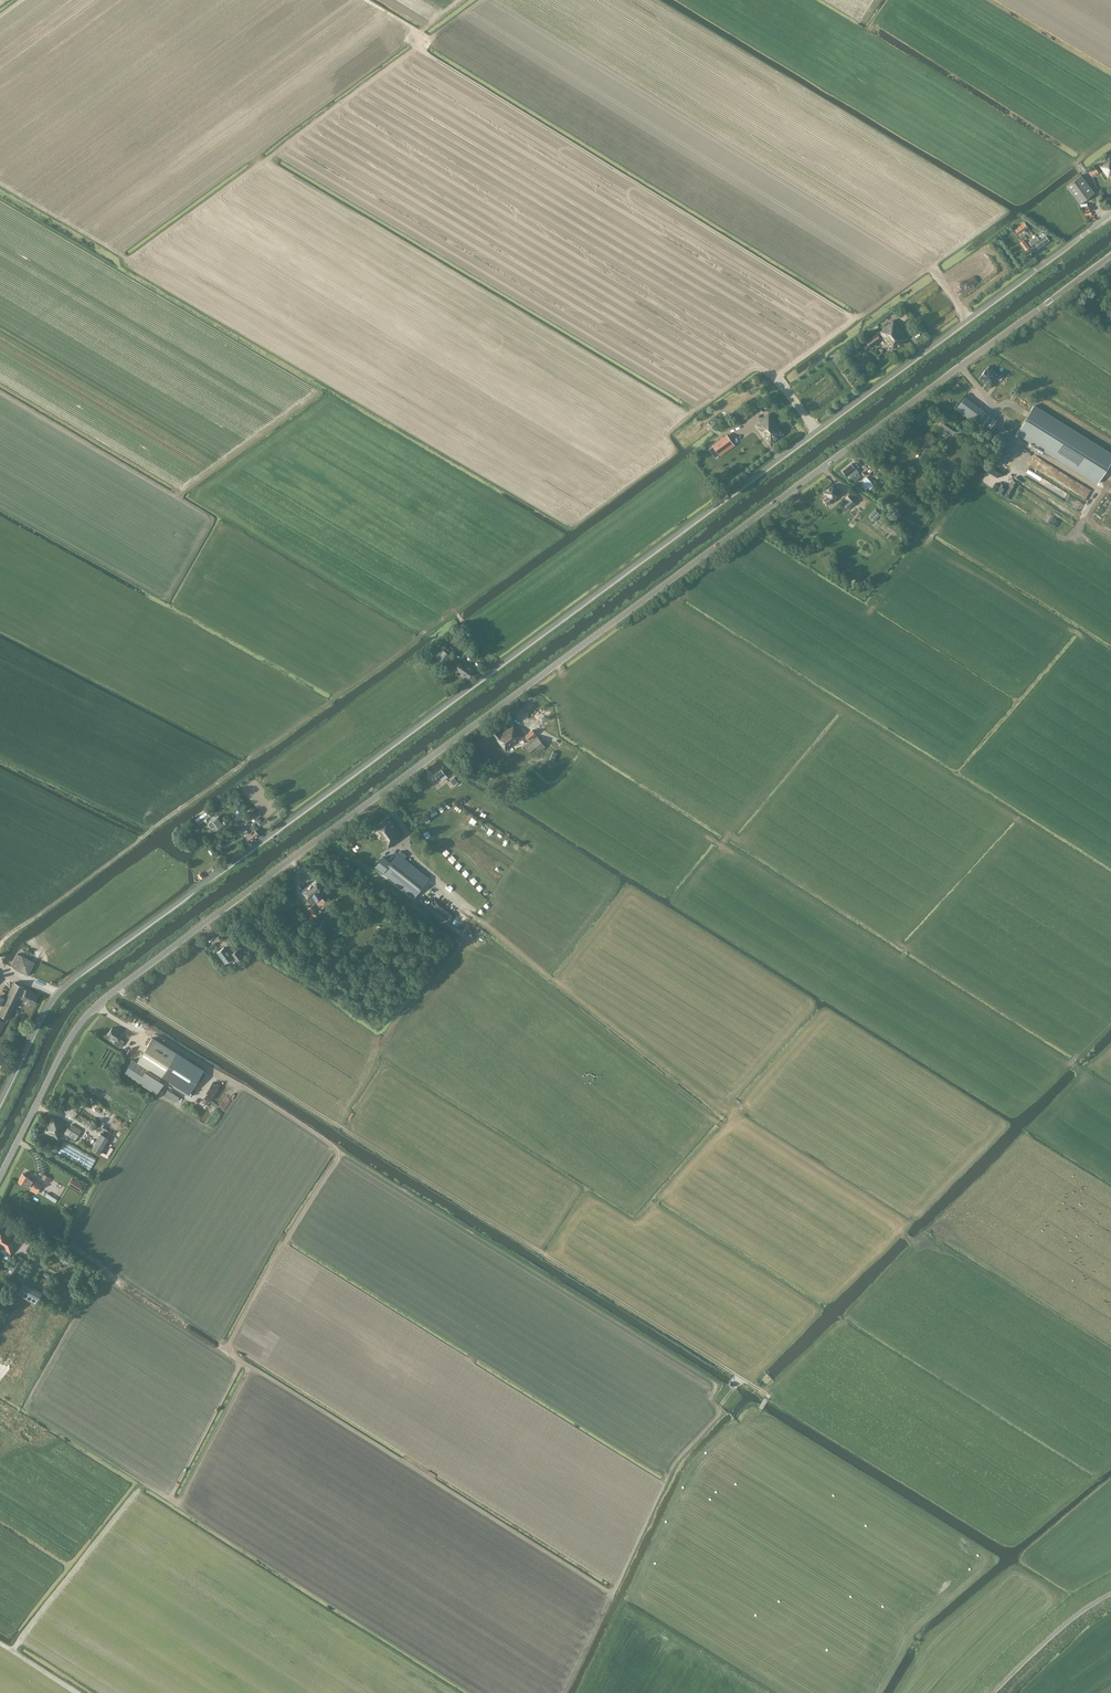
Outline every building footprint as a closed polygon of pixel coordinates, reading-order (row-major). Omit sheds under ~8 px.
[(1110,175),(1110,176),(1110,175),(1110,160),(1107,154),(1098,161),(1101,164),(1098,165),(1107,177),(1109,175),(1110,175)] [(1098,172),(1094,168),(1088,172),(1092,177),(1098,172)] [(1081,175),(1066,186),(1079,204),(1094,193),(1081,175)] [(1016,228),(1019,232),(1025,228),(1022,223),(1020,225),(1016,228)] [(1033,247),(1036,245),(1039,248),(1049,241),(1045,235),(1038,239),(1036,236),(1029,242),(1033,247)] [(1024,240),(1020,243),(1025,250),(1028,247),(1024,240)] [(893,320),(865,341),(870,348),(883,339),(891,350),(907,338),(893,320)] [(863,363),(868,359),(865,354),(859,358),(863,363)] [(982,374),(979,378),(991,388),(997,380),(996,379),(1000,375),(988,366),(985,370),(982,374)] [(985,432),(995,419),(965,397),(955,409),(985,432)] [(1097,482),(1110,460),(1110,453),(1033,405),(1016,432),(1097,482)] [(925,409),(914,418),(920,425),(931,416),(925,409)] [(759,422),(755,425),(769,444),(784,432),(769,413),(758,421),(759,422)] [(956,428),(952,425),(953,425),(947,421),(943,419),(939,424),(952,433),(956,428)] [(727,436),(713,446),(719,455),(733,444),(727,436)] [(941,461),(936,468),(945,474),(950,467),(941,461)] [(851,464),(843,471),(847,476),(849,475),(851,478),(851,477),(856,474),(858,472),(855,468),(855,469),(851,464)] [(872,483),(868,479),(863,484),(867,488),(872,483)] [(824,492),(827,497),(823,500),(827,505),(840,494),(833,484),(824,492)] [(848,500),(844,503),(847,507),(846,507),(848,509),(857,501),(854,497),(853,498),(850,494),(846,497),(848,500)] [(875,519),(881,513),(877,507),(870,514),(875,519)] [(451,655),(442,649),(437,657),(446,663),(451,655)] [(456,669),(461,672),(460,673),(468,678),(474,670),(466,664),(464,667),(460,663),(456,669)] [(516,727),(513,724),(500,734),(498,730),(492,734),(505,751),(521,739),(525,743),(529,739),(529,740),(536,734),(532,730),(524,736),(517,727),(516,727)] [(537,736),(525,745),(533,756),(546,747),(537,736)] [(557,750),(557,748),(557,747),(557,746),(556,745),(555,744),(553,743),(552,743),(551,743),(550,743),(549,743),(548,744),(547,745),(546,746),(546,748),(546,749),(546,751),(547,752),(548,753),(549,754),(551,754),(552,754),(553,754),(554,754),(555,753),(556,752),(557,750)] [(447,777),(449,775),(445,769),(443,771),(442,769),(434,775),(438,780),(441,778),(442,781),(447,777)] [(454,785),(460,779),(456,774),(452,779),(453,780),(451,782),(454,785)] [(238,806),(232,811),(236,816),(233,819),(236,823),(245,815),(238,806)] [(210,816),(206,810),(194,819),(198,824),(203,820),(203,819),(206,817),(206,818),(210,816)] [(253,813),(244,820),(246,823),(255,816),(253,813)] [(399,841),(398,840),(403,836),(391,820),(388,816),(373,828),(388,848),(399,841)] [(211,820),(207,823),(212,829),(214,827),(218,831),(226,824),(222,820),(221,820),(218,817),(217,817),(212,821),(211,820)] [(252,831),(249,832),(254,839),(259,836),(255,830),(258,828),(254,824),(249,827),(252,831)] [(249,843),(254,839),(249,832),(249,833),(246,830),(241,833),(244,837),(245,836),(249,843)] [(390,862),(383,857),(375,865),(414,897),(429,878),(397,853),(390,862)] [(322,897),(318,892),(322,889),(321,887),(322,887),(316,879),(301,890),(307,898),(307,897),(312,904),(316,901),(318,903),(323,899),(321,897),(322,897)] [(312,905),(307,909),(316,919),(321,915),(312,905)] [(230,952),(228,953),(224,947),(217,952),(224,963),(226,961),(228,963),(234,959),(236,961),(241,957),(237,950),(231,954),(230,952)] [(14,968),(14,969),(28,975),(35,962),(21,955),(17,953),(11,967),(14,968)] [(13,982),(5,998),(0,995),(0,1006),(1,1007),(0,1009),(0,1032),(5,1022),(6,1023),(19,997),(33,1004),(37,995),(32,992),(26,989),(26,990),(23,988),(23,987),(13,982)] [(112,1028),(107,1035),(115,1040),(113,1043),(119,1048),(123,1041),(118,1038),(121,1034),(112,1028)] [(132,1059),(124,1072),(157,1092),(165,1079),(188,1094),(203,1070),(152,1038),(136,1062),(132,1059)] [(178,1096),(166,1088),(162,1094),(175,1102),(178,1096)] [(63,1132),(67,1124),(56,1118),(56,1119),(52,1117),(51,1117),(43,1132),(58,1140),(61,1135),(63,1132)] [(75,1140),(81,1130),(71,1125),(69,1129),(67,1128),(64,1133),(75,1140)] [(100,1133),(91,1149),(99,1154),(106,1141),(108,1142),(109,1139),(108,1139),(109,1138),(100,1133)] [(64,1141),(57,1152),(89,1170),(96,1159),(64,1141)] [(35,1181),(33,1180),(33,1179),(28,1176),(29,1175),(26,1173),(25,1175),(22,1173),(18,1181),(29,1187),(30,1185),(32,1186),(31,1186),(38,1190),(41,1186),(41,1185),(35,1181)] [(44,1174),(41,1178),(48,1182),(51,1178),(44,1174)] [(71,1178),(69,1183),(68,1184),(72,1187),(79,1191),(80,1189),(83,1184),(76,1180),(71,1178)] [(7,1252),(11,1254),(17,1242),(19,1238),(0,1226),(0,1248),(7,1252)] [(18,1255),(5,1275),(12,1279),(25,1259),(18,1255)] [(70,1259),(63,1255),(60,1260),(67,1264),(70,1259)] [(23,1281),(16,1293),(35,1305),(42,1292),(23,1281)] [(66,1300),(59,1296),(56,1301),(63,1305),(66,1300)]
